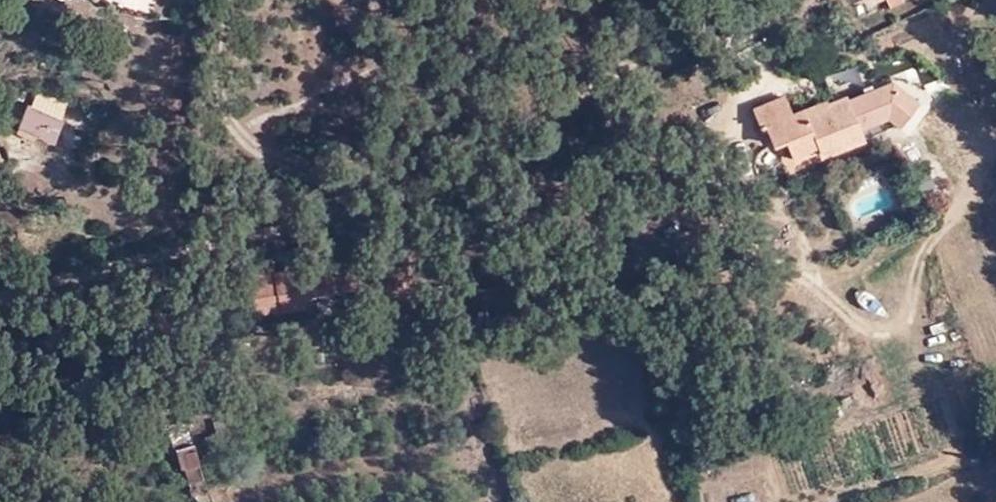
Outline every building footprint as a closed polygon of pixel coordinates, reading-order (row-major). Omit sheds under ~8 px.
[(863,22),(871,18),(863,0),(855,4),(863,22)] [(864,138),(847,95),(829,102),(831,107),(807,115),(804,109),(792,114),(785,97),(755,109),(764,128),(770,126),(778,145),(789,141),(797,159),(821,150),(823,155),(864,138)] [(51,146),(62,124),(29,110),(14,135),(33,144),(36,139),(51,146)] [(272,265),(247,268),(249,314),(304,309),(303,298),(358,292),(359,301),(381,298),(381,288),(412,286),(411,259),(423,258),(422,247),(409,248),(409,252),(399,253),(399,266),(378,267),(376,258),(272,271),(272,265)] [(180,408),(156,415),(163,432),(187,426),(180,408)] [(163,432),(188,495),(206,489),(191,425),(187,426),(163,432)]
